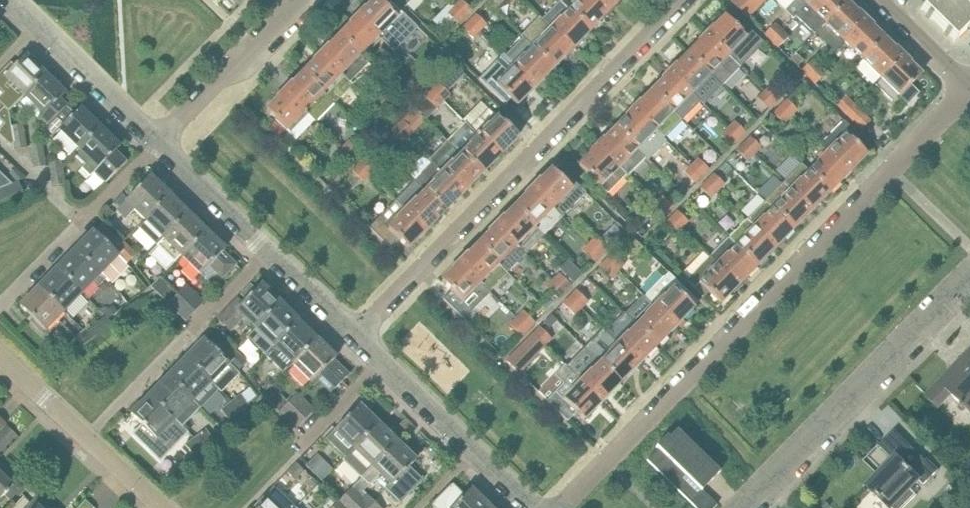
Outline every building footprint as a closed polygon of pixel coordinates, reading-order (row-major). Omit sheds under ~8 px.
[(356,16),(378,37),(387,46),(391,50),(415,26),(389,0),(379,0),(373,0),(365,9),(364,8),(356,16)] [(454,6),(464,16),(471,9),(462,0),(459,0),(454,6)] [(597,0),(561,0),(560,1),(590,30),(601,19),(602,20),(609,12),(597,0)] [(619,0),(597,0),(609,12),(616,5),(615,4),(619,0)] [(748,18),(753,12),(741,0),(732,0),(731,1),(748,18)] [(758,0),(741,0),(753,12),(762,3),(758,0)] [(785,10),(793,18),(795,15),(799,11),(810,0),(794,0),(785,10)] [(795,15),(814,33),(815,32),(818,30),(846,1),(845,0),(810,0),(799,11),(795,15)] [(927,2),(921,8),(954,41),(969,25),(969,0),(929,0),(927,2)] [(560,1),(542,20),(573,50),(580,42),(579,41),(590,30),(560,1)] [(818,30),(815,32),(834,51),(838,46),(844,40),(864,19),(846,1),(818,30)] [(454,6),(447,12),(458,23),(464,16),(454,6)] [(476,13),(469,20),(479,31),(486,24),(476,13)] [(712,26),(705,33),(740,67),(763,42),(743,22),(737,27),(725,15),(713,27),(712,26)] [(350,24),(339,35),(360,55),(378,37),(356,16),(349,23),(350,24)] [(521,35),(523,37),(553,67),(564,56),(566,57),(573,50),(542,20),(539,16),(521,35)] [(864,19),(844,40),(862,59),(883,37),(864,19)] [(469,20),(462,27),(473,38),(479,31),(469,20)] [(775,23),(764,34),(771,40),(782,30),(775,23)] [(782,30),(771,40),(778,47),(788,36),(782,30)] [(699,41),(688,53),(717,81),(721,85),(740,67),(705,33),(698,41),(699,41)] [(328,45),(320,53),(341,74),(352,85),(371,66),(360,55),(339,35),(329,46),(328,45)] [(506,57),(537,87),(544,79),(543,78),(553,67),(523,37),(505,56),(506,57)] [(883,37),(862,59),(881,77),(902,55),(883,37)] [(0,73),(0,87),(2,89),(4,91),(0,95),(0,101),(4,105),(0,109),(0,119),(4,123),(0,126),(0,135),(11,145),(13,142),(11,125),(9,110),(24,95),(46,72),(26,53),(14,65),(11,62),(0,73)] [(341,74),(320,53),(313,60),(314,61),(303,72),(334,103),(352,85),(341,74)] [(676,63),(669,70),(698,99),(703,104),(721,85),(717,81),(688,53),(677,64),(676,63)] [(902,55),(881,77),(908,103),(918,92),(910,85),(921,74),(902,55)] [(482,81),(503,102),(508,96),(517,105),(528,93),(529,94),(537,87),(506,57),(482,81)] [(812,59),(801,70),(808,77),(819,66),(812,59)] [(427,85),(434,78),(421,66),(415,73),(427,85)] [(819,66),(808,77),(815,84),(826,73),(819,66)] [(663,79),(652,90),(673,111),(680,118),(698,99),(669,70),(662,78),(663,79)] [(47,125),(43,130),(67,105),(60,98),(66,92),(46,72),(24,95),(44,114),(40,119),(47,125)] [(334,103),(303,72),(292,83),(291,82),(284,90),(305,111),(316,122),(334,103)] [(420,91),(427,85),(415,73),(408,80),(420,91)] [(438,82),(431,89),(443,101),(450,94),(438,82)] [(771,84),(764,91),(775,102),(782,95),(771,84)] [(431,89),(424,96),(437,108),(443,101),(431,89)] [(305,111),(284,90),(276,98),(277,99),(266,110),(286,130),(305,111)] [(639,101),(632,108),(662,137),(680,118),(673,111),(652,90),(640,101),(639,101)] [(764,91),(757,98),(768,108),(775,102),(764,91)] [(845,96),(837,105),(845,113),(854,104),(845,96)] [(779,106),(790,116),(797,109),(786,99),(779,106)] [(391,122),(397,115),(385,103),(378,110),(391,122)] [(854,104),(845,113),(862,130),(870,121),(854,104)] [(79,148),(100,126),(101,126),(81,106),(74,112),(67,105),(43,130),(50,137),(59,128),(79,148)] [(783,123),(790,116),(779,106),(772,113),(783,123)] [(626,116),(615,127),(644,155),(646,158),(665,139),(662,137),(632,108),(625,115),(626,116)] [(471,127),(500,156),(507,149),(506,148),(518,136),(498,117),(497,117),(489,109),(471,127)] [(384,129),(391,122),(378,110),(371,117),(384,129)] [(401,119),(395,126),(407,138),(414,131),(401,119)] [(855,165),(867,153),(858,145),(863,140),(843,120),(820,145),(827,152),(849,173),(856,166),(855,165)] [(734,121),(728,128),(738,139),(745,132),(734,121)] [(465,122),(446,140),(481,174),(492,163),(493,164),(500,156),(471,127),(465,122)] [(14,149),(26,147),(23,123),(11,125),(13,142),(14,149)] [(100,126),(79,148),(74,153),(85,164),(82,167),(90,175),(93,172),(94,172),(105,182),(105,183),(127,162),(126,161),(126,162),(115,151),(121,145),(120,144),(119,145),(100,126)] [(395,126),(388,133),(400,145),(407,138),(395,126)] [(603,138),(596,145),(626,174),(644,155),(615,127),(604,139),(603,138)] [(728,128),(721,135),(732,146),(738,139),(728,128)] [(442,145),(428,159),(432,162),(434,164),(442,172),(464,193),(471,186),(470,185),(481,174),(446,140),(442,136),(438,140),(442,145)] [(743,143),(754,153),(760,147),(749,136),(743,143)] [(354,159),(361,152),(349,140),(342,147),(354,159)] [(33,167),(45,166),(42,142),(30,144),(33,167)] [(747,160),(754,153),(743,143),(736,150),(747,160)] [(590,153),(578,165),(607,193),(626,174),(596,145),(589,152),(590,153)] [(347,166),(354,159),(342,147),(335,154),(347,166)] [(842,181),(849,173),(827,152),(817,161),(818,162),(810,171),(830,191),(841,180),(842,181)] [(365,156),(358,163),(371,175),(377,168),(365,156)] [(698,158),(691,165),(702,176),(709,169),(698,158)] [(52,186),(64,184),(61,161),(49,162),(52,186)] [(432,162),(414,181),(445,211),(456,200),(457,201),(464,193),(434,164),(432,162)] [(819,202),(830,191),(810,171),(800,162),(782,181),(813,211),(820,203),(819,202)] [(358,163),(352,170),(364,182),(371,175),(358,163)] [(691,165),(684,172),(695,183),(702,176),(691,165)] [(561,178),(551,169),(540,180),(539,179),(532,187),(560,215),(562,216),(586,192),(566,173),(561,178)] [(713,173),(706,180),(717,191),(724,184),(713,173)] [(134,209),(144,219),(169,194),(150,175),(117,208),(126,217),(134,209)] [(23,191),(18,180),(0,188),(0,199),(1,200),(23,191)] [(706,180),(700,187),(711,198),(717,191),(706,180)] [(782,180),(764,199),(765,201),(793,228),(804,217),(805,218),(813,211),(782,181),(782,180)] [(414,181),(395,199),(428,231),(435,223),(434,222),(445,211),(414,181)] [(525,196),(514,206),(543,235),(562,216),(560,215),(532,187),(524,195),(525,196)] [(144,219),(137,226),(156,244),(187,212),(169,194),(144,219)] [(661,195),(655,202),(666,213),(672,206),(661,195)] [(395,199),(369,227),(392,249),(400,241),(408,249),(419,237),(420,238),(428,231),(395,199)] [(765,201),(747,219),(776,248),(784,240),(782,239),(793,228),(765,201)] [(655,202),(648,209),(659,220),(666,213),(655,202)] [(525,253),(543,235),(514,206),(504,217),(503,216),(495,224),(525,253)] [(681,228),(681,227),(688,221),(677,210),(670,217),(681,228)] [(187,212),(156,244),(174,262),(181,255),(206,230),(187,212)] [(674,235),(681,228),(670,217),(663,224),(674,235)] [(727,236),(728,237),(757,265),(768,254),(769,255),(776,248),(745,218),(727,236)] [(93,230),(75,249),(100,273),(105,279),(108,282),(135,254),(103,222),(94,231),(93,230)] [(489,233),(478,244),(507,272),(525,253),(495,224),(488,232),(489,233)] [(222,251),(224,248),(206,230),(181,255),(189,263),(188,264),(195,271),(196,270),(203,276),(206,278),(214,270),(222,278),(235,264),(222,251)] [(595,236),(589,243),(601,255),(608,248),(595,236)] [(728,237),(710,256),(740,285),(747,277),(746,276),(757,265),(728,237)] [(601,255),(589,243),(582,250),(594,262),(601,255)] [(466,254),(459,261),(480,282),(490,291),(508,273),(507,272),(478,244),(468,255),(466,254)] [(75,249),(57,268),(82,292),(92,282),(97,287),(105,279),(100,273),(75,249)] [(605,259),(617,271),(624,264),(612,252),(605,259)] [(733,292),(740,285),(710,256),(686,280),(703,298),(709,292),(720,303),(731,291),(733,292)] [(559,273),(571,285),(583,273),(568,259),(560,267),(562,270),(559,273)] [(611,278),(617,271),(605,259),(598,266),(611,278)] [(459,261),(451,269),(452,270),(441,281),(450,290),(443,298),(463,318),(490,291),(480,282),(459,261)] [(57,268),(38,286),(63,311),(82,292),(57,268)] [(682,319),(699,302),(668,272),(644,297),(676,327),(683,320),(682,319)] [(559,273),(552,280),(564,292),(571,285),(559,273)] [(156,291),(159,295),(168,286),(160,277),(151,286),(156,291)] [(576,286),(586,299),(595,292),(585,279),(576,286)] [(564,292),(552,280),(545,287),(558,299),(564,292)] [(236,298),(217,317),(231,331),(245,317),(255,327),(280,302),(260,283),(256,288),(250,283),(240,293),(241,295),(245,299),(241,303),(236,298)] [(194,311),(203,302),(186,285),(177,294),(194,311)] [(42,332),(63,311),(38,286),(20,305),(34,319),(31,321),(42,332)] [(168,303),(177,294),(168,286),(159,295),(168,303)] [(575,289),(569,296),(581,308),(588,301),(575,289)] [(185,320),(194,311),(177,294),(168,303),(185,320)] [(642,295),(624,314),(636,325),(656,345),(667,334),(668,335),(676,327),(644,297),(642,295)] [(569,296),(562,303),(574,315),(581,308),(569,296)] [(280,302),(255,327),(247,336),(265,354),(298,320),(280,302)] [(103,312),(105,315),(108,318),(118,311),(117,311),(113,305),(103,312)] [(523,310),(516,317),(528,329),(535,322),(523,310)] [(624,314),(606,332),(612,338),(617,343),(639,365),(646,357),(645,356),(656,345),(636,325),(624,314)] [(528,329),(516,317),(509,324),(521,336),(528,329)] [(317,338),(298,320),(265,354),(284,372),(292,363),(317,338)] [(86,328),(85,328),(93,339),(102,331),(96,323),(87,329),(86,328)] [(539,326),(532,333),(546,346),(552,339),(539,326)] [(85,328),(83,330),(74,336),(82,347),(93,339),(85,328)] [(603,330),(585,348),(620,382),(631,371),(632,372),(639,365),(617,343),(612,338),(606,332),(603,330)] [(216,332),(208,341),(229,363),(238,353),(221,337),(216,332)] [(532,333),(506,360),(519,373),(546,346),(532,333)] [(239,373),(237,371),(229,363),(204,338),(185,357),(218,389),(221,392),(239,373)] [(336,357),(317,338),(292,363),(314,384),(322,376),(335,388),(348,374),(333,360),(336,357)] [(585,348),(567,367),(581,380),(603,401),(610,394),(609,394),(620,382),(585,348)] [(928,395),(926,393),(926,394),(939,407),(940,406),(938,405),(951,392),(962,403),(961,405),(963,407),(964,406),(969,411),(969,351),(928,395)] [(238,353),(229,363),(237,371),(246,361),(238,353)] [(218,389),(185,357),(167,376),(192,400),(200,407),(218,389)] [(596,408),(603,401),(581,380),(564,364),(554,375),(563,383),(547,400),(567,420),(575,412),(583,420),(596,407),(596,408)] [(167,376),(149,394),(182,426),(200,407),(192,400),(167,376)] [(270,403),(279,394),(271,385),(262,395),(270,403)] [(296,393),(288,402),(305,419),(314,410),(296,393)] [(149,394),(131,414),(141,424),(131,434),(158,460),(166,452),(187,431),(182,426),(149,394)] [(270,403),(279,411),(288,402),(279,394),(270,403)] [(238,412),(248,405),(240,395),(231,402),(238,412)] [(229,419),(238,412),(231,402),(221,409),(229,419)] [(288,402),(279,411),(296,428),(305,419),(288,402)] [(335,446),(345,456),(378,423),(359,404),(326,438),(335,446)] [(345,456),(342,459),(361,478),(372,466),(396,441),(378,423),(345,456)] [(6,425),(0,431),(0,452),(16,435),(6,425)] [(665,478),(696,507),(713,507),(717,504),(702,490),(720,471),(677,429),(669,437),(667,435),(656,446),(658,448),(647,459),(665,478)] [(879,445),(894,459),(868,486),(891,507),(904,507),(918,494),(911,487),(919,478),(925,483),(940,469),(928,458),(926,460),(895,429),(879,445)] [(205,430),(196,437),(203,447),(213,440),(205,430)] [(196,437),(194,438),(185,445),(195,454),(203,447),(196,437)] [(409,467),(416,460),(396,441),(372,466),(391,484),(386,489),(385,487),(384,488),(400,504),(401,503),(399,501),(423,477),(422,476),(420,478),(409,467)] [(322,481),(333,469),(317,454),(306,465),(322,481)] [(968,460),(960,468),(969,478),(969,460),(968,460)] [(4,494),(12,502),(27,487),(0,462),(0,498),(4,494)] [(303,470),(296,463),(288,472),(295,479),(303,470)] [(489,507),(470,488),(464,495),(454,486),(453,488),(449,484),(432,502),(436,505),(434,507),(436,507),(488,507),(489,507)] [(296,507),(277,488),(276,489),(273,486),(252,507),(253,507),(295,507),(296,507)] [(358,503),(362,498),(351,488),(345,494),(356,505),(358,503)] [(339,500),(346,507),(353,507),(356,505),(345,494),(339,500)] [(362,498),(358,503),(363,507),(380,507),(366,494),(362,498)] [(26,507),(50,507),(37,496),(26,507)] [(94,507),(86,500),(78,507),(94,507)]
